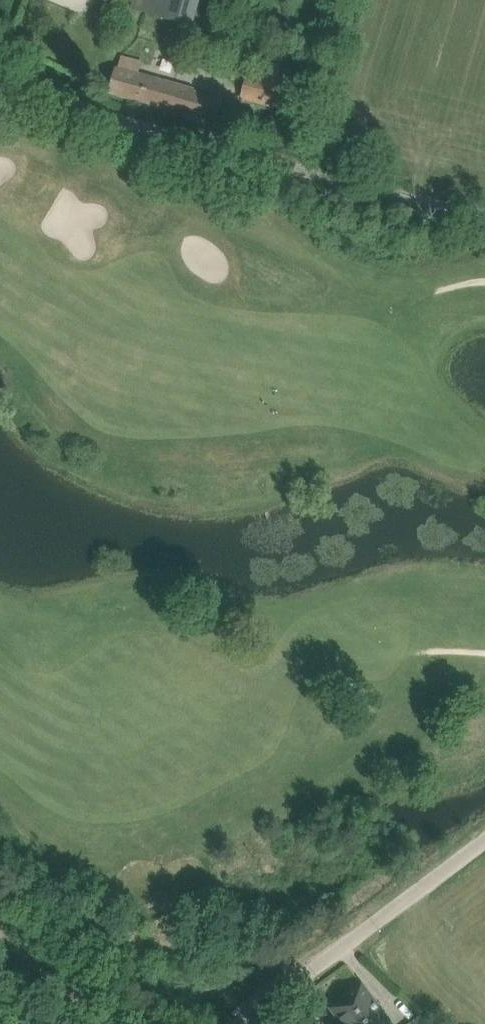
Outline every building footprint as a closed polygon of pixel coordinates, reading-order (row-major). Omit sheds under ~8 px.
[(144,12),(165,18),(170,0),(148,0),(144,12)] [(115,73),(110,92),(188,113),(189,111),(217,119),(223,99),(195,92),(196,88),(139,72),(119,67),(117,66),(115,73)] [(249,76),(248,78),(243,97),(289,110),(295,89),(249,76)] [(343,1023),(393,1023),(362,984),(331,1008),(343,1023)]
